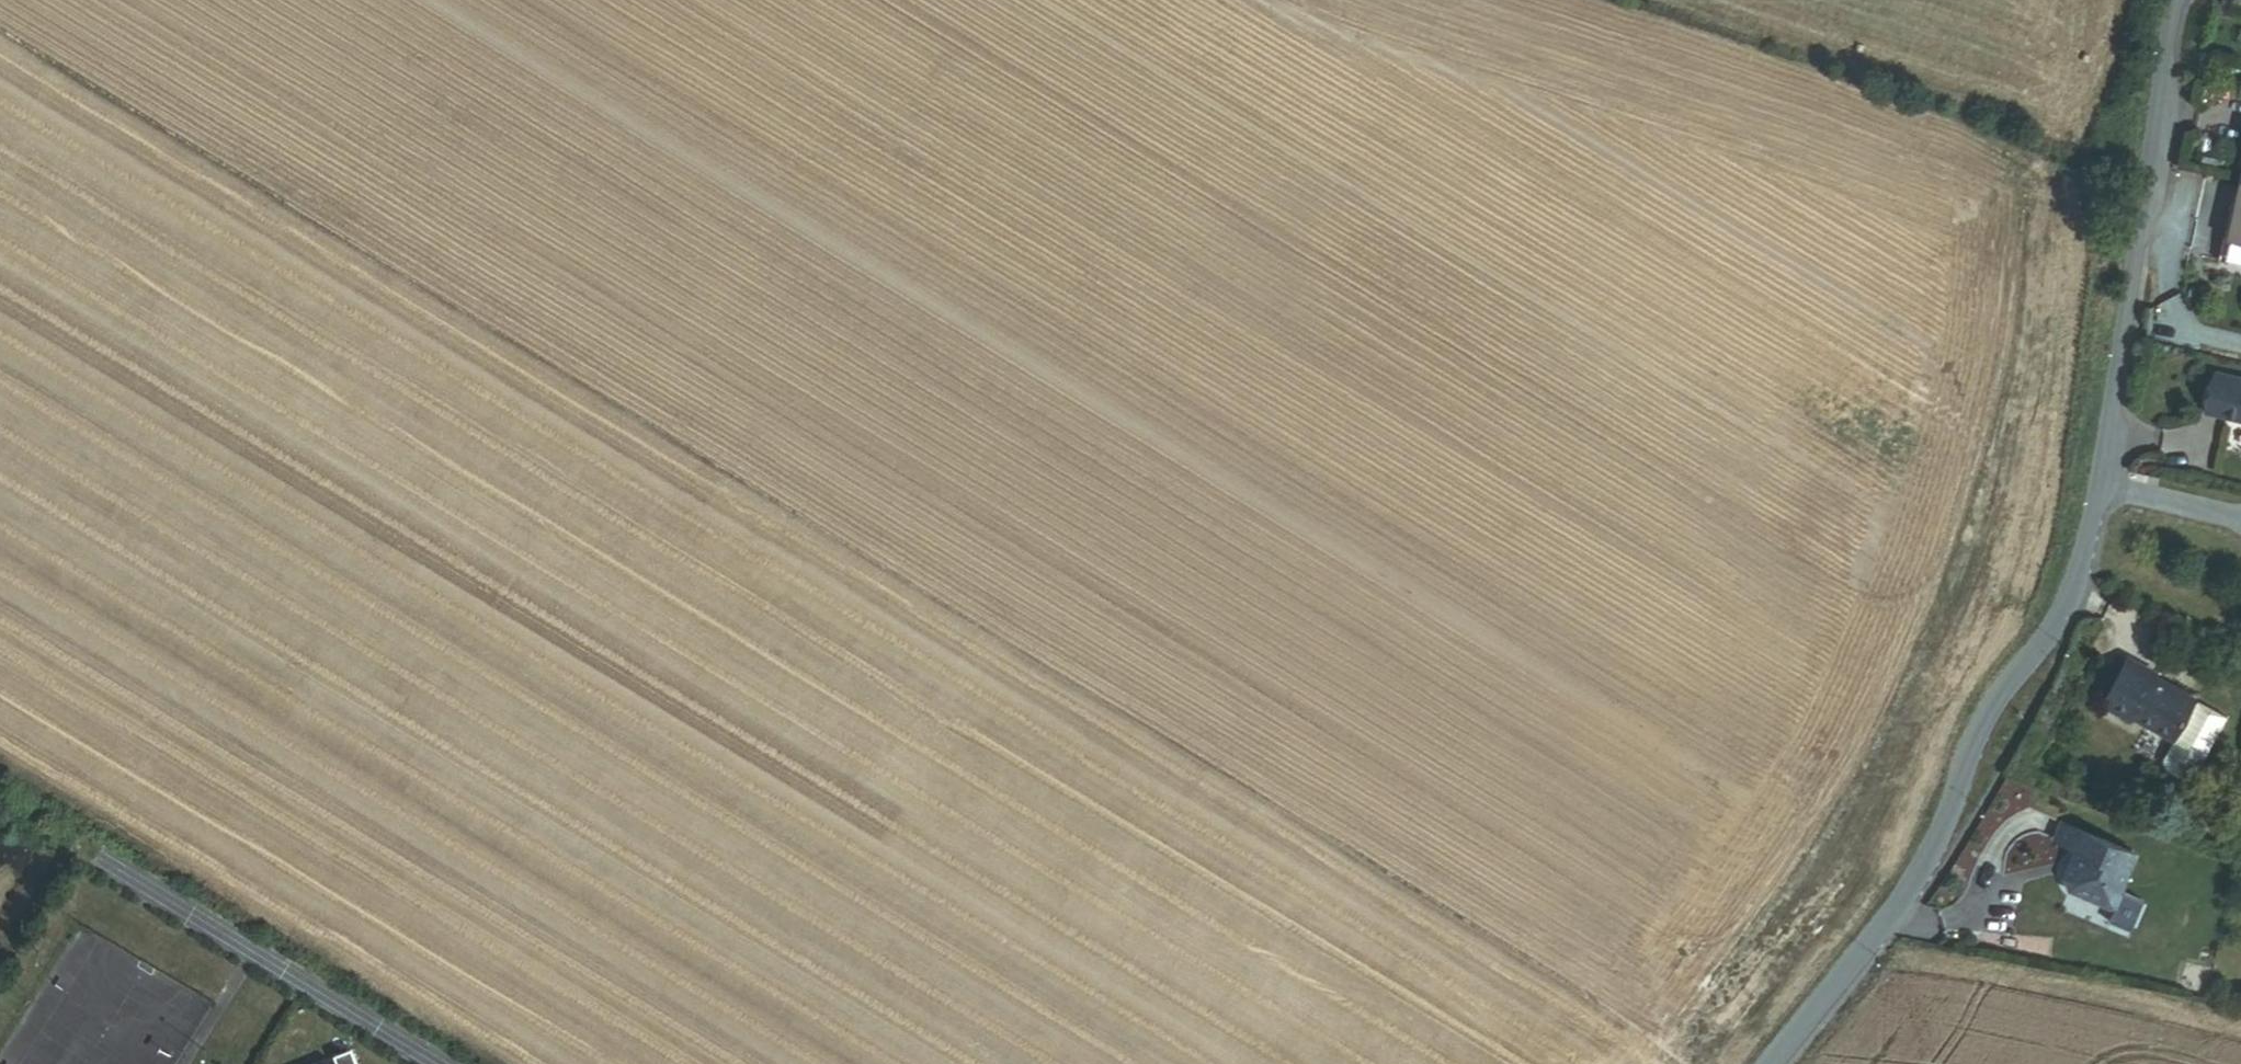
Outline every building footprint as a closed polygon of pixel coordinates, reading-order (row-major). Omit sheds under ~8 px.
[(2239,183),(2225,242),(2240,246),(2240,183),(2239,183)] [(2240,268),(2240,246),(2225,242),(2220,263),(2240,268)] [(2203,422),(2225,428),(2223,434),(2240,439),(2240,381),(2215,375),(2203,422)] [(2201,429),(2223,434),(2225,428),(2203,422),(2201,429)] [(2222,712),(2149,680),(2151,676),(2121,662),(2099,711),(2129,725),(2131,720),(2173,740),(2165,760),(2165,767),(2169,773),(2186,780),(2193,779),(2199,775),(2222,712)] [(2060,881),(2064,892),(2109,912),(2119,888),(2118,888),(2131,857),(2059,826),(2051,844),(2072,853),(2077,856),(2072,867),(2067,865),(2060,881)] [(2072,853),(2067,865),(2072,867),(2077,856),(2072,853)] [(349,1049),(333,1056),(336,1063),(356,1063),(349,1049)]
